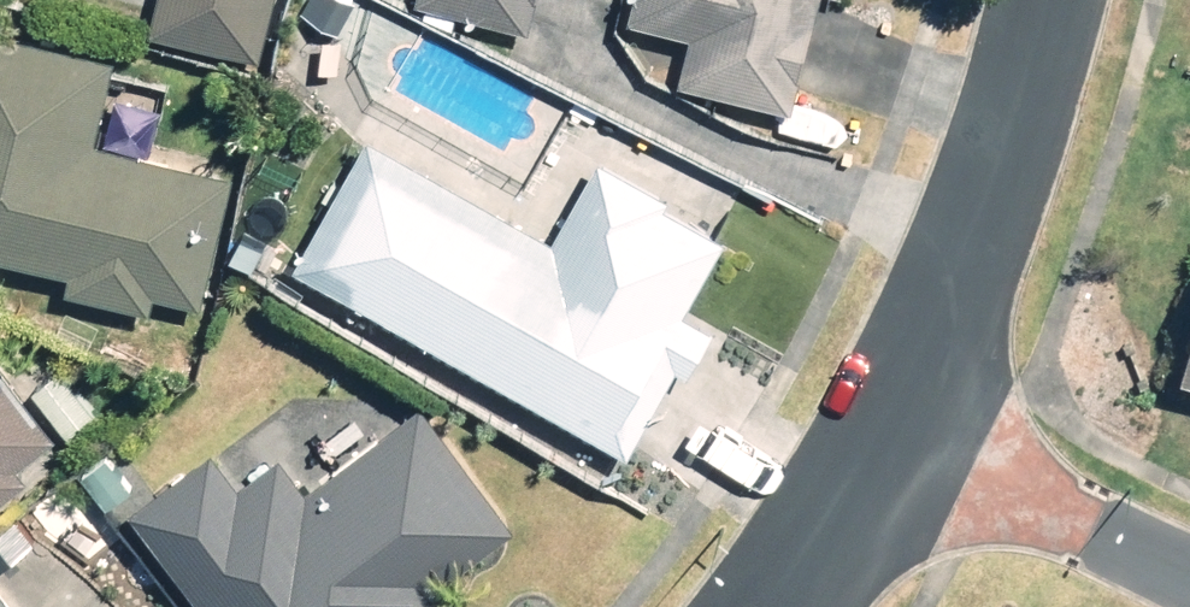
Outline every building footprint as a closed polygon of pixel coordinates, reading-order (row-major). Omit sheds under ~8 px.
[(268,52),(282,0),(166,0),(160,23),(268,52)] [(538,26),(546,0),(448,0),(538,26)] [(651,11),(703,25),(691,71),(801,102),(830,0),(654,0),(651,11)] [(0,23),(0,248),(82,264),(78,282),(164,299),(166,290),(217,299),(243,165),(105,138),(123,47),(0,23)] [(726,224),(733,211),(613,143),(564,228),(385,127),(312,257),(650,449),(724,318),(698,303),(739,231),(726,224)] [(42,478),(31,463),(71,434),(0,336),(0,508),(42,478)] [(250,477),(224,441),(142,502),(220,606),(466,606),(481,596),(461,570),(529,520),(433,390),(311,480),(288,448),(250,477)] [(0,565),(0,606),(34,606),(1,565),(0,565)]
